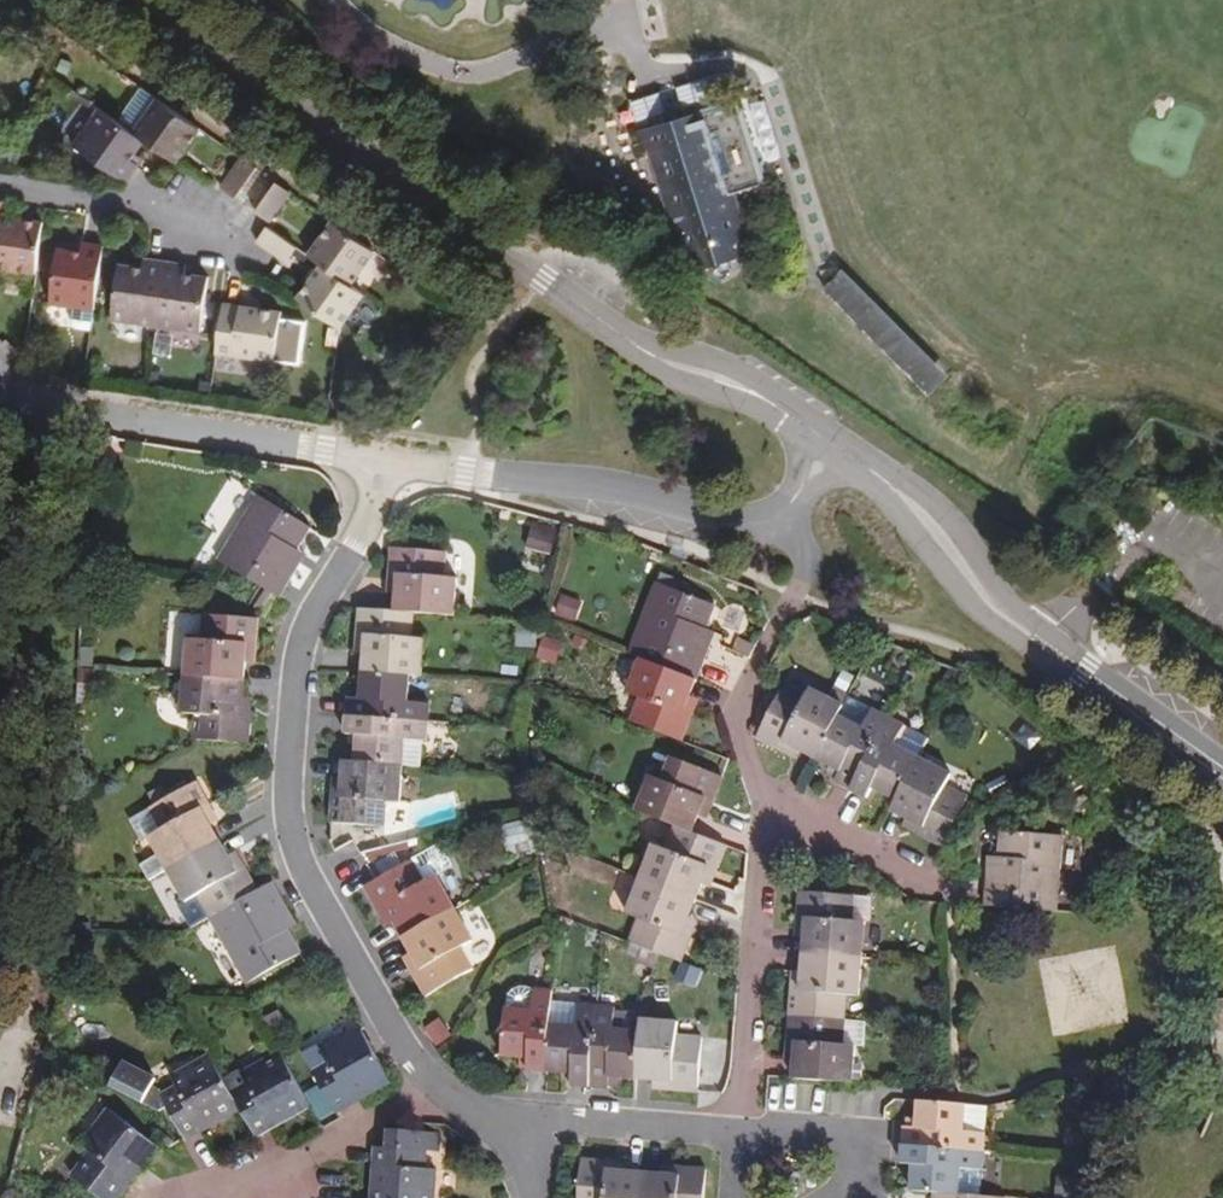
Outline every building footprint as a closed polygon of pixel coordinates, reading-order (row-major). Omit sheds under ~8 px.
[(702,234),(744,220),(733,187),(721,144),(709,102),(739,96),(732,77),(659,96),(670,136),(677,137),(680,153),(677,154),(682,176),(689,176),(699,211),(694,212),(702,234)] [(77,148),(105,168),(129,189),(140,176),(144,167),(136,160),(146,147),(176,167),(201,134),(141,91),(116,125),(102,115),(77,148)] [(751,136),(739,96),(709,102),(721,144),(751,136)] [(9,133),(0,149),(0,152),(8,156),(17,138),(9,133)] [(733,187),(764,178),(751,136),(721,144),(733,187)] [(255,170),(238,157),(218,188),(235,198),(255,170)] [(733,187),(744,220),(774,212),(764,178),(733,187)] [(269,221),(290,192),(274,182),(253,210),(269,221)] [(38,273),(46,219),(2,214),(0,222),(0,269),(38,273)] [(331,222),(309,256),(320,265),(296,299),(341,329),(365,297),(350,284),(373,252),(331,222)] [(288,263),(298,246),(270,227),(258,241),(281,258),(288,263)] [(99,300),(109,237),(85,234),(83,244),(59,241),(59,247),(54,281),(52,293),(80,297),(99,300)] [(54,281),(59,247),(47,246),(42,279),(54,281)] [(143,266),(121,263),(114,319),(204,332),(212,276),(197,274),(188,273),(189,264),(152,257),(146,257),(143,266)] [(96,321),(99,300),(80,297),(78,314),(81,318),(96,321)] [(223,309),(217,356),(273,363),(279,315),(223,309)] [(80,425),(65,425),(64,443),(79,443),(80,425)] [(255,492),(217,557),(279,594),(300,558),(292,554),(310,523),(255,492)] [(510,514),(535,519),(536,513),(511,508),(510,514)] [(531,537),(535,519),(510,514),(507,532),(531,537)] [(430,733),(408,730),(410,682),(389,680),(390,654),(403,655),(405,618),(393,617),(394,591),(436,593),(438,559),(423,558),(425,531),(371,529),(369,555),(377,554),(375,590),(339,588),(338,615),(345,616),(342,678),(329,678),(327,716),(338,717),(336,743),(323,742),(321,775),(312,776),(311,801),(367,805),(366,815),(366,826),(446,798),(438,769),(396,781),(383,780),(386,746),(429,748),(430,733)] [(646,550),(642,560),(659,567),(663,557),(646,550)] [(696,621),(685,616),(699,583),(659,567),(642,560),(614,630),(626,635),(612,671),(626,676),(617,698),(667,718),(676,695),(668,692),(696,621)] [(194,741),(250,744),(252,719),(244,718),(248,646),(257,646),(258,620),(202,617),(201,641),(187,641),(183,715),(196,716),(194,741)] [(771,666),(747,715),(769,726),(774,718),(829,746),(825,756),(857,773),(862,762),(886,775),(882,784),(915,801),(912,807),(937,818),(961,770),(938,759),(944,746),(909,729),(886,717),(894,700),(835,673),(831,680),(797,663),(792,676),(771,666)] [(894,700),(886,717),(909,729),(919,710),(896,698),(894,700)] [(626,790),(664,803),(655,827),(642,823),(617,892),(627,896),(618,920),(648,931),(672,940),(680,916),(674,913),(699,845),(707,847),(716,822),(682,810),(695,776),(702,778),(711,755),(659,736),(651,760),(638,755),(626,790)] [(238,876),(201,814),(209,810),(195,786),(131,824),(143,845),(148,841),(159,858),(140,869),(150,885),(169,873),(188,907),(199,900),(251,988),(304,957),(287,927),(294,922),(274,888),(259,896),(244,872),(238,876)] [(980,879),(1052,884),(1056,811),(994,805),(992,840),(982,840),(980,879)] [(366,815),(335,824),(342,835),(366,826),(366,815)] [(418,827),(397,841),(410,862),(420,856),(434,847),(423,828),(418,827)] [(460,919),(420,856),(410,862),(397,841),(350,869),(364,891),(370,886),(407,948),(400,952),(414,974),(462,945),(450,926),(460,919)] [(844,1059),(846,1022),(856,1022),(858,996),(836,995),(838,971),(850,971),(854,899),(862,899),(863,874),(790,867),(788,893),(796,894),(791,967),(783,966),(779,1017),(787,1019),(784,1055),(844,1059)] [(586,909),(574,909),(574,916),(574,924),(586,924),(586,909)] [(648,931),(618,920),(615,930),(645,941),(648,931)] [(671,942),(665,959),(687,967),(693,950),(671,942)] [(577,1089),(597,1090),(617,1091),(617,1083),(680,1088),(680,1094),(705,1095),(709,1042),(683,1040),(684,1027),(646,1024),(646,1019),(622,1018),(622,1014),(556,1009),(556,997),(522,994),(514,1000),(508,1061),(535,1064),(534,1076),(577,1080),(577,1089)] [(384,1071),(357,1029),(319,1053),(323,1060),(310,1069),(337,1109),(352,1100),(348,1095),(384,1071)] [(185,1140),(202,1131),(198,1125),(237,1102),(256,1134),(270,1126),(267,1121),(306,1098),(281,1053),(242,1076),(247,1085),(233,1093),(211,1057),(171,1080),(177,1090),(162,1097),(159,1092),(152,1089),(156,1081),(123,1066),(112,1091),(159,1112),(167,1108),(185,1140)] [(897,1138),(908,1139),(907,1164),(930,1166),(928,1197),(998,1197),(1000,1170),(955,1167),(957,1141),(977,1142),(981,1080),(912,1076),(910,1101),(900,1101),(897,1138)] [(101,1197),(125,1197),(134,1186),(130,1181),(155,1145),(113,1115),(87,1151),(94,1158),(77,1181),(101,1197)] [(437,1172),(425,1169),(426,1153),(431,1151),(432,1136),(391,1132),(389,1149),(376,1148),(374,1167),(383,1168),(381,1197),(434,1197),(437,1172)] [(580,1197),(706,1197),(708,1172),(683,1169),(682,1178),(609,1172),(609,1163),(582,1161),(580,1197)]
